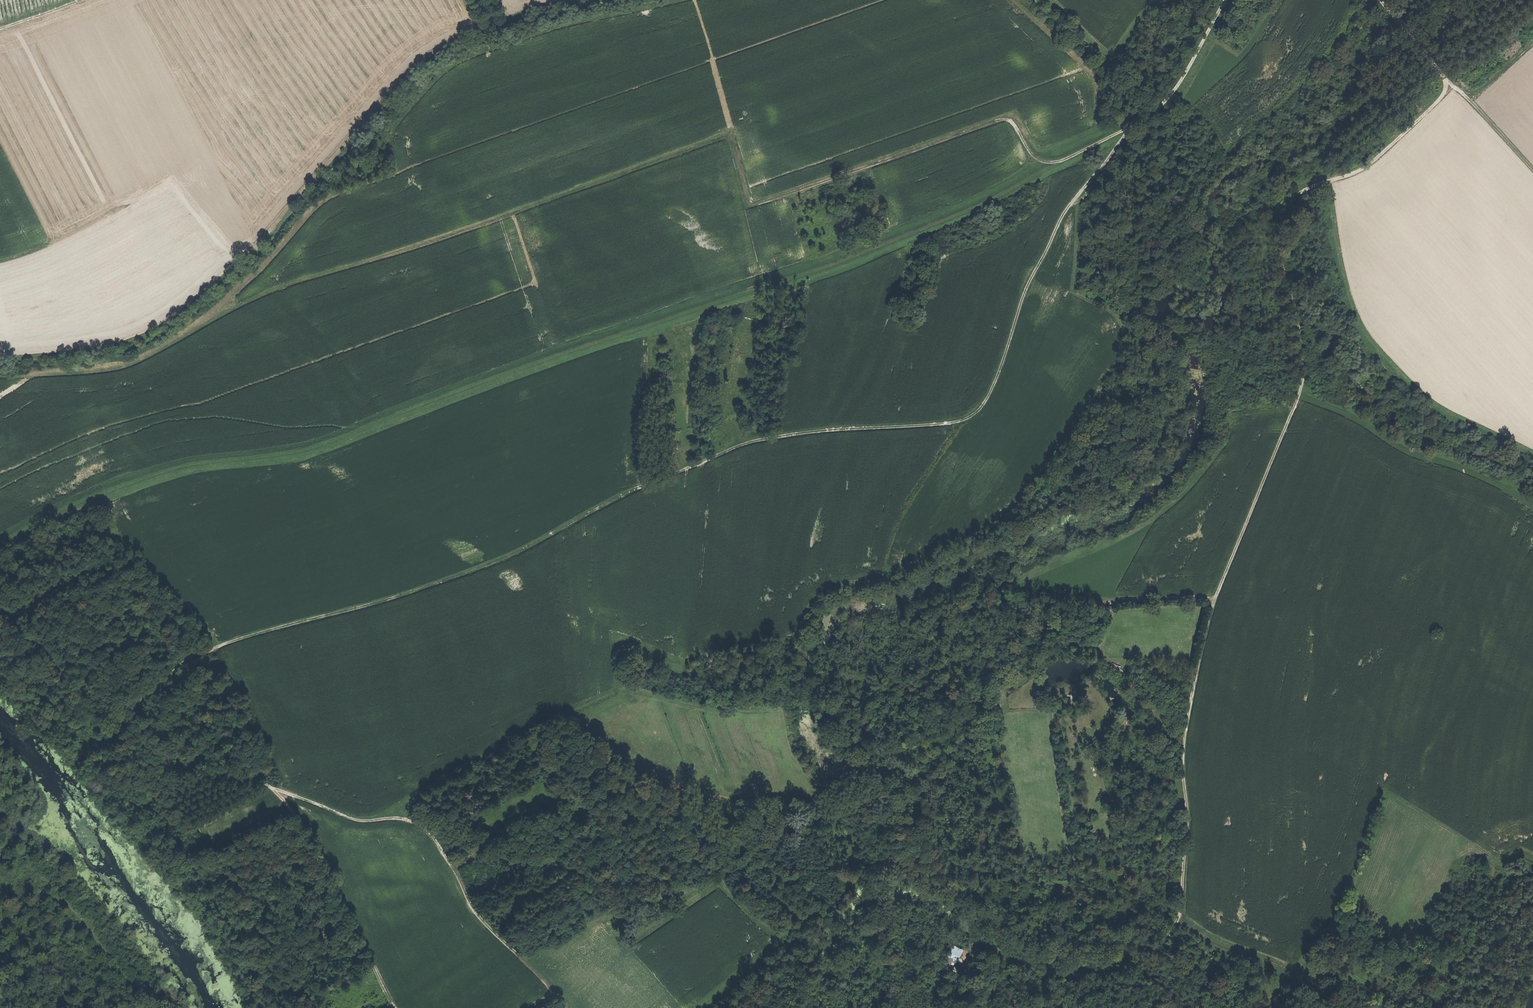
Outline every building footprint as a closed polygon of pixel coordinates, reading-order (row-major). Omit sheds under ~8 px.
[(949,954),(960,957),(962,948),(951,945),(949,954)]
